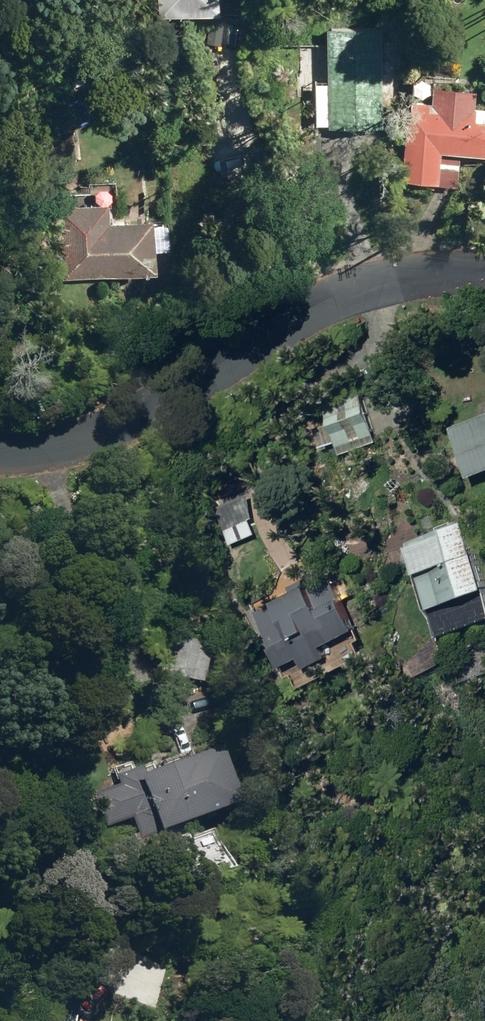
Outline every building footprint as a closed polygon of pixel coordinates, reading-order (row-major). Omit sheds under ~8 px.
[(171,13),(233,7),(232,0),(170,0),(171,13)] [(401,13),(401,0),(387,0),(386,13),(401,13)] [(322,73),(322,121),(390,120),(389,20),(335,20),(335,73),(322,73)] [(467,148),(484,149),(484,101),(482,101),(483,84),(439,81),(438,98),(415,96),(409,174),(465,178),(467,148)] [(67,195),(70,268),(166,264),(164,210),(116,213),(116,193),(67,195)] [(327,401),(342,444),(381,430),(365,388),(327,401)] [(459,423),(478,471),(484,469),(484,412),(459,423)] [(447,632),(484,617),(484,554),(471,515),(412,537),(447,632)] [(312,651),(317,661),(340,650),(334,639),(367,622),(339,568),(261,608),(271,627),(274,626),(293,661),(312,651)] [(161,674),(206,680),(211,645),(165,640),(161,674)] [(105,825),(131,816),(140,840),(188,823),(187,820),(238,801),(218,745),(145,771),(143,763),(116,773),(119,782),(93,792),(105,825)] [(232,867),(215,824),(173,841),(189,882),(211,873),(208,866),(220,861),(223,870),(232,867)]
